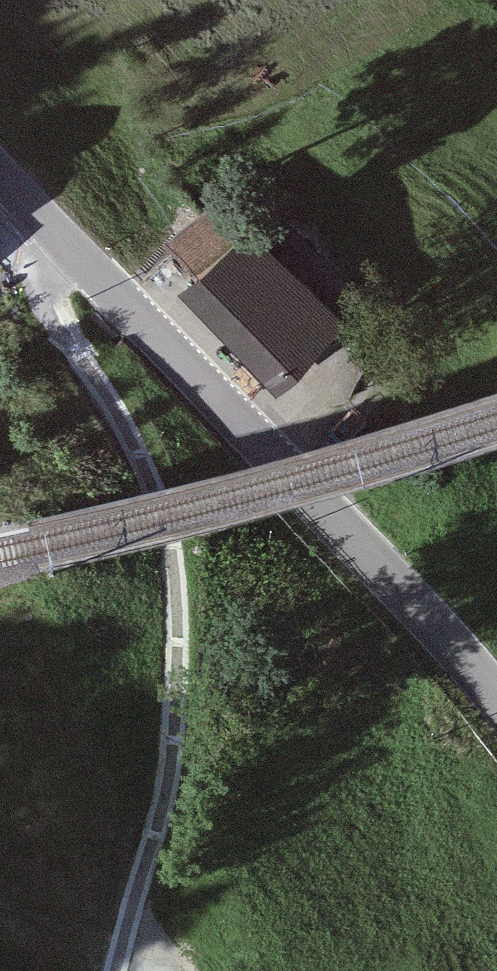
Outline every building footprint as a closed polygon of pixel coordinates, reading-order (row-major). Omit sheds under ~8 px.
[(163,248),(194,279),(177,296),(276,399),(348,330),(324,305),(347,283),(241,174),(163,248)]
